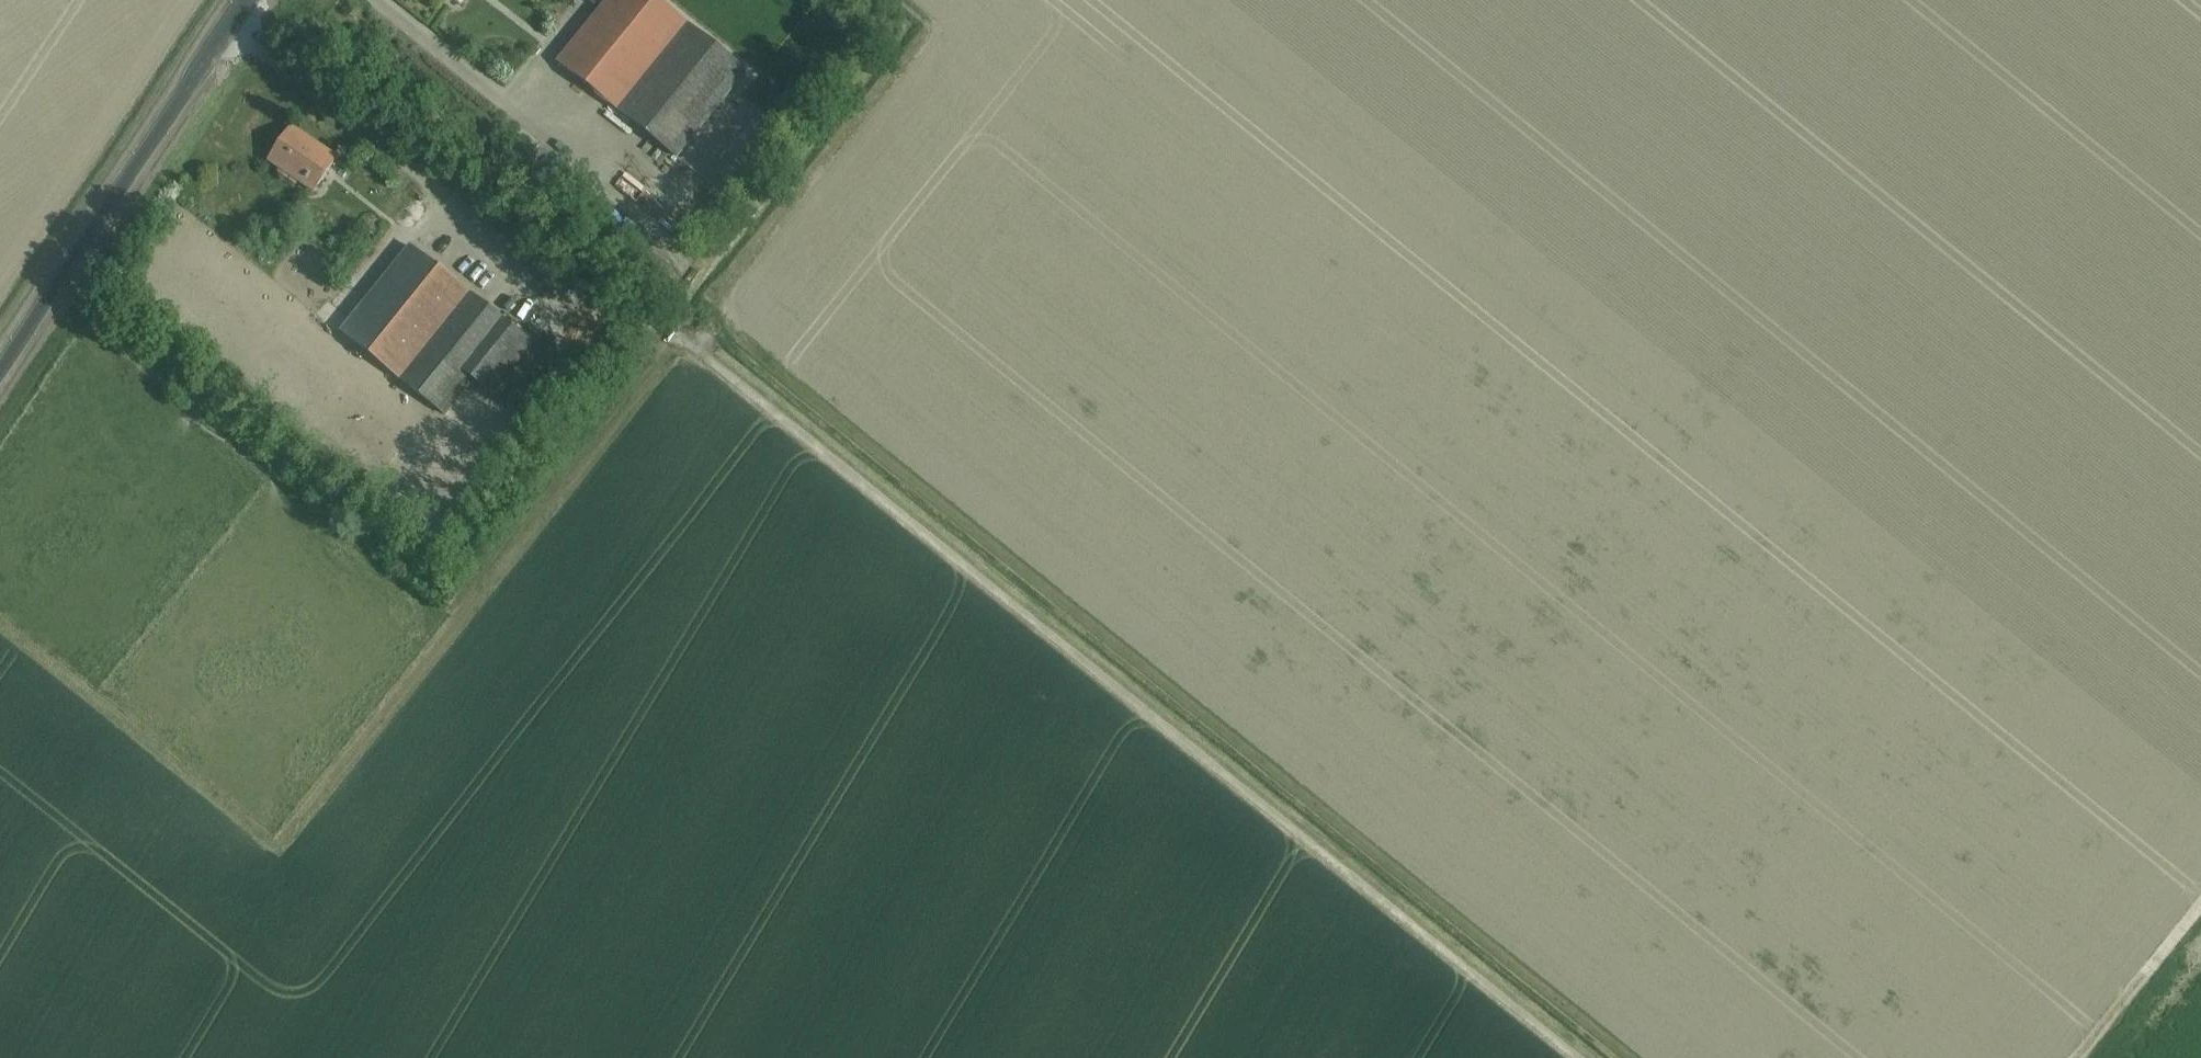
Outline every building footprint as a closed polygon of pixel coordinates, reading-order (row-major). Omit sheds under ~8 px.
[(560,62),(620,110),(688,25),(658,0),(609,0),(560,62)] [(688,25),(620,110),(678,157),(747,72),(688,25)] [(315,191),(338,157),(293,127),(270,161),(315,191)] [(411,246),(343,332),(402,379),(471,293),(411,246)] [(471,293),(402,379),(448,415),(475,381),(514,411),(555,360),(471,293)]
